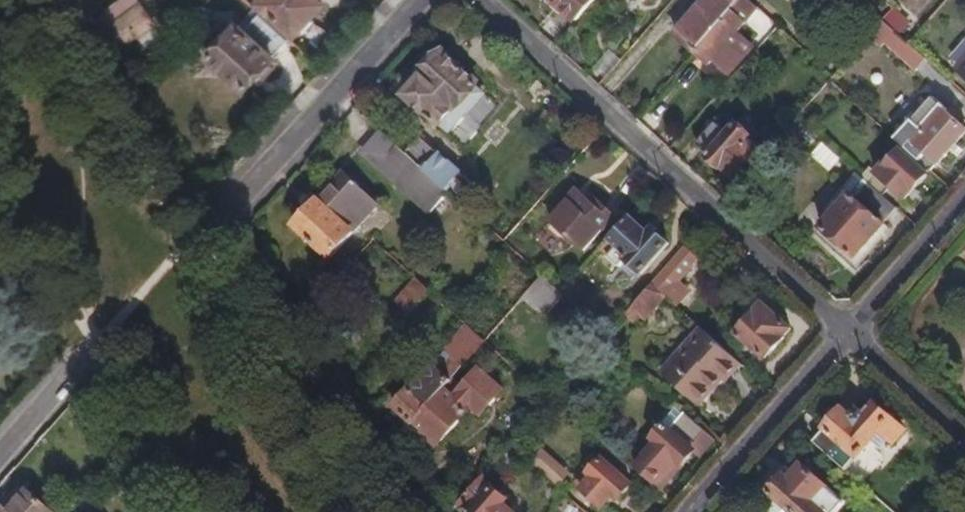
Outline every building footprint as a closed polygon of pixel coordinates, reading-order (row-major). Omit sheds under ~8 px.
[(136,7),(131,0),(119,0),(104,13),(113,25),(136,7)] [(321,4),(317,0),(263,0),(253,10),(287,41),(297,29),(302,34),(313,22),(308,18),(321,4)] [(595,0),(551,0),(575,22),(595,0)] [(742,0),(708,0),(676,36),(695,53),(742,0)] [(752,48),(736,34),(758,9),(748,0),(742,0),(695,53),(709,66),(714,61),(729,75),(752,48)] [(152,27),(136,7),(113,25),(128,45),(152,27)] [(273,56),(287,41),(253,10),(250,8),(234,26),(225,18),(212,31),(220,40),(205,56),(209,61),(205,65),(218,77),(222,72),(241,90),(257,74),(262,78),(268,72),(263,67),(273,56)] [(907,23),(892,10),(882,22),(896,35),(907,23)] [(130,56),(102,14),(91,23),(118,64),(130,56)] [(896,35),(882,22),(867,39),(879,49),(883,44),(915,71),(925,59),(907,44),(896,35)] [(453,127),(480,97),(473,90),(477,85),(440,52),(402,95),(438,127),(445,119),(453,127)] [(268,72),(278,61),(273,56),(263,67),(268,72)] [(10,80),(3,62),(0,64),(0,84),(10,80)] [(947,114),(949,111),(935,98),(896,142),(899,144),(929,171),(931,173),(964,134),(964,130),(947,114)] [(808,131),(796,120),(783,134),(788,138),(795,130),(803,136),(808,131)] [(754,146),(748,141),(751,138),(737,125),(727,136),(715,124),(696,145),(708,156),(706,158),(720,171),(722,169),(734,180),(757,156),(750,150),(754,146)] [(447,192),(405,154),(380,132),(362,154),(429,213),(447,192)] [(477,188),(420,138),(405,154),(447,192),(462,205),(477,188)] [(928,176),(926,174),(929,171),(899,144),(896,148),(890,143),(878,156),(876,153),(865,165),(859,160),(851,169),(857,174),(865,181),(883,197),(891,188),(906,201),(928,176)] [(841,160),(823,144),(812,157),(830,173),(841,160)] [(328,259),(375,205),(340,174),(315,202),(310,198),(301,209),(305,213),(292,227),(328,259)] [(832,218),(865,181),(857,174),(844,189),(824,211),(832,218)] [(881,227),(897,209),(883,197),(865,181),(832,218),(822,230),(855,259),(883,228),(881,227)] [(594,242),(625,208),(612,196),(606,203),(581,182),(557,209),(594,242)] [(641,274),(668,244),(653,230),(648,235),(629,217),(601,248),(621,267),(626,261),(641,274)] [(688,293),(676,282),(695,261),(682,250),(664,271),(666,274),(654,287),(667,297),(676,306),(688,293)] [(544,317),(564,295),(561,293),(542,276),(523,298),(544,317)] [(409,316),(430,293),(418,282),(397,305),(409,316)] [(646,320),(667,297),(654,287),(652,285),(626,315),(635,324),(642,316),(646,320)] [(765,359),(791,330),(763,305),(737,334),(765,359)] [(452,386),(486,344),(468,327),(447,354),(445,353),(394,416),(410,429),(406,434),(410,437),(414,432),(452,386)] [(722,382),(739,363),(701,328),(662,372),(698,404),(720,380),(722,382)] [(466,414),(469,411),(482,422),(503,396),(478,375),(462,395),(452,386),(414,432),(439,453),(469,417),(466,414)] [(856,458),(880,431),(892,443),(904,430),(875,404),(857,423),(841,409),(812,442),(833,461),(845,447),(856,458)] [(657,486),(705,431),(679,408),(674,413),(668,408),(656,421),(662,426),(641,451),(644,454),(633,465),(641,472),(657,486)] [(618,499),(641,472),(633,465),(612,447),(588,474),(592,477),(581,489),(601,506),(612,494),(618,499)] [(544,449),(531,462),(557,486),(570,472),(544,449)] [(842,503),(800,466),(786,481),(781,477),(767,493),(770,496),(760,508),(759,511),(834,511),(842,503)] [(483,480),(460,507),(465,511),(518,511),(483,480)] [(24,489),(19,484),(0,505),(0,506),(5,511),(24,489)] [(24,489),(5,511),(0,506),(0,511),(51,511),(24,489)]
